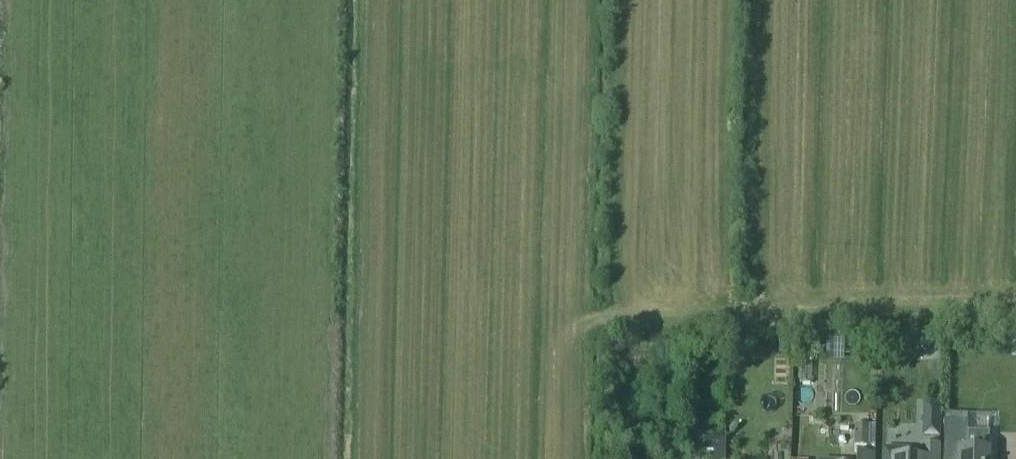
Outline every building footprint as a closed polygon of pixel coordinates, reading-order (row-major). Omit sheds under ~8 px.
[(693,354),(693,365),(706,365),(707,355),(693,354)] [(924,423),(940,424),(940,404),(928,403),(928,410),(924,410),(924,423)] [(989,451),(968,450),(969,415),(945,414),(944,458),(989,458),(989,451)] [(869,447),(870,427),(856,426),(855,446),(869,447)] [(726,440),(705,439),(705,452),(713,452),(713,458),(726,458),(726,440)] [(939,445),(921,445),(921,458),(939,458),(939,445)] [(614,451),(615,458),(627,458),(627,450),(614,451)] [(883,458),(909,458),(910,450),(884,450),(883,458)]
